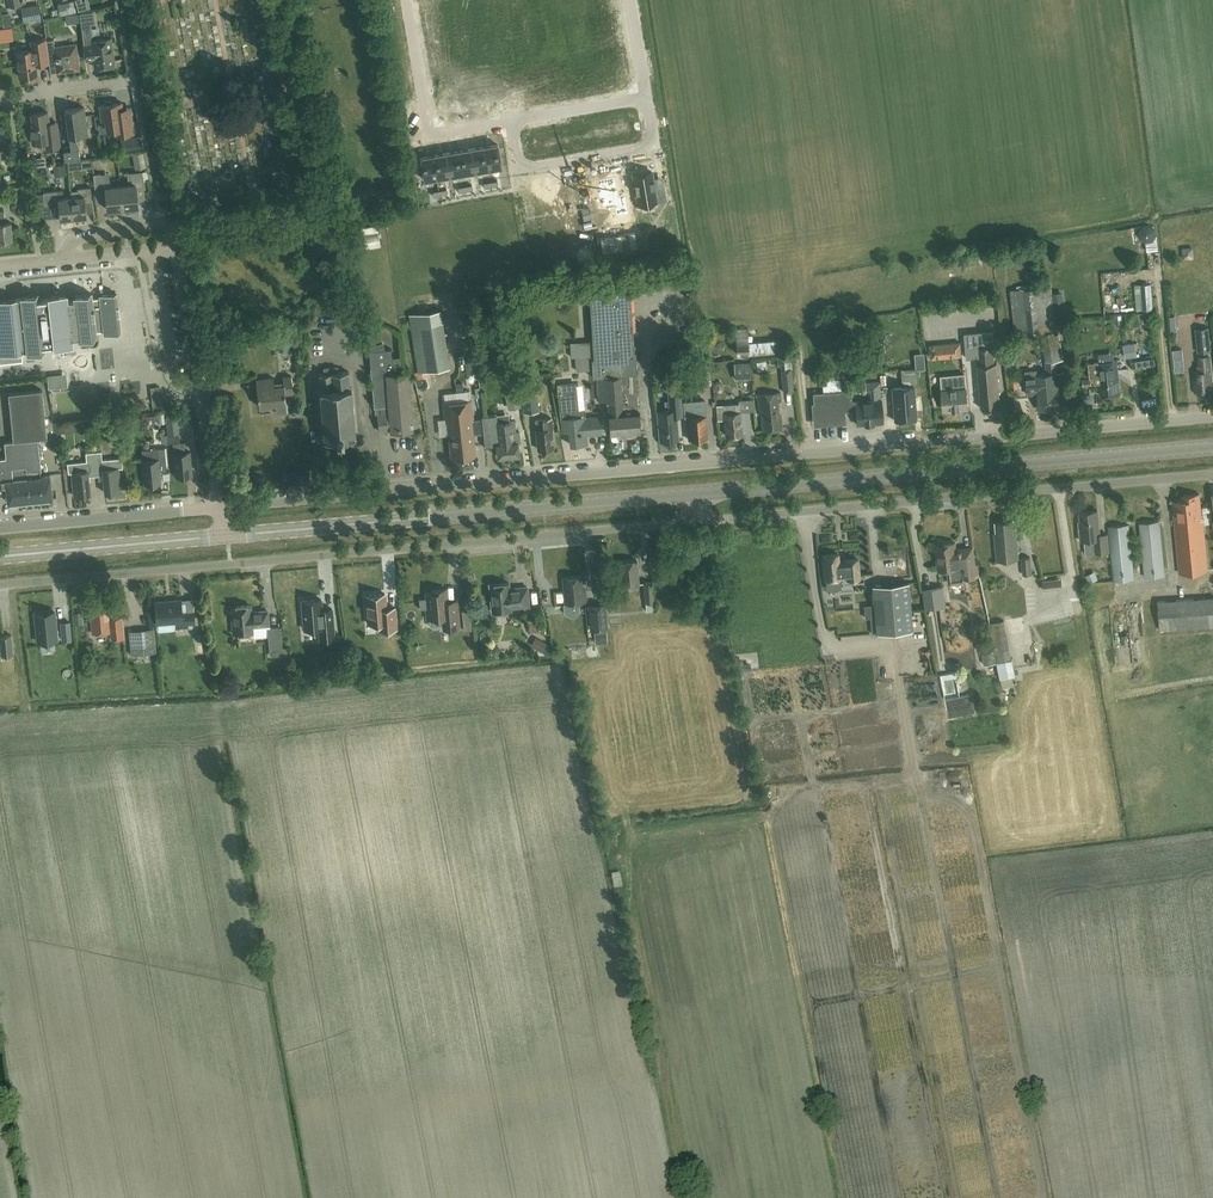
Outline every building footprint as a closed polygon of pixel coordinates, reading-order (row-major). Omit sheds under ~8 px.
[(609,1),(590,5),(592,16),(611,13),(609,1)] [(40,17),(38,5),(30,6),(31,12),(22,14),(24,21),(40,17)] [(115,64),(111,38),(93,40),(91,24),(96,23),(94,12),(80,13),(81,25),(86,60),(94,59),(95,67),(115,64)] [(611,13),(592,16),(594,28),(613,25),(611,13)] [(15,26),(15,15),(4,15),(4,26),(15,26)] [(463,38),(460,23),(451,25),(453,39),(463,38)] [(32,49),(16,51),(20,77),(38,74),(36,64),(48,63),(45,39),(31,41),(32,49)] [(56,61),(57,69),(65,68),(65,71),(79,69),(76,44),(55,47),(54,40),(46,41),(49,62),(56,61)] [(506,69),(496,71),(501,102),(511,100),(510,98),(515,97),(513,82),(520,81),(516,60),(505,62),(506,69)] [(491,104),(501,102),(496,71),(485,72),(484,65),(473,67),(476,88),(483,87),(486,102),(491,101),(491,104)] [(111,101),(110,100),(105,101),(104,102),(104,104),(100,105),(102,117),(106,120),(107,131),(117,130),(118,135),(133,133),(129,108),(119,109),(118,103),(112,103),(111,101)] [(88,133),(84,107),(65,109),(69,136),(71,146),(63,147),(65,161),(80,159),(78,145),(77,139),(79,139),(80,139),(80,138),(81,138),(81,137),(81,136),(82,135),(81,134),(88,133)] [(57,122),(49,123),(48,112),(31,114),(33,126),(30,127),(32,143),(45,142),(46,149),(60,147),(57,122)] [(129,154),(144,153),(143,144),(129,145),(129,154)] [(497,144),(484,146),(487,168),(501,166),(497,144)] [(471,148),(475,170),(487,168),(484,146),(471,148)] [(458,150),(462,172),(475,170),(471,148),(458,150)] [(458,150),(446,152),(449,174),(462,172),(458,150)] [(446,152),(433,155),(437,177),(449,174),(446,152)] [(423,179),(437,177),(433,155),(420,157),(423,179)] [(50,168),(49,156),(36,157),(37,169),(50,168)] [(67,163),(53,165),(55,177),(69,175),(67,163)] [(136,186),(145,185),(142,171),(127,173),(129,185),(121,185),(123,208),(138,206),(136,186)] [(652,171),(633,174),(637,196),(655,193),(656,201),(666,200),(664,185),(654,187),(652,171)] [(108,210),(123,208),(121,185),(111,186),(110,180),(102,181),(101,173),(93,174),(95,190),(106,189),(108,210)] [(619,196),(617,186),(615,177),(598,180),(599,188),(597,189),(599,199),(601,199),(602,207),(614,205),(616,217),(629,215),(626,195),(619,196)] [(71,197),(73,218),(75,217),(76,220),(86,219),(85,216),(87,216),(85,202),(92,201),(91,187),(77,188),(78,190),(71,191),(71,197)] [(584,187),(564,190),(569,220),(589,216),(584,187)] [(63,190),(43,192),(45,206),(59,204),(60,219),(73,218),(71,197),(64,198),(63,190)] [(540,190),(521,193),(526,220),(554,215),(551,199),(542,200),(540,190)] [(12,239),(11,223),(5,223),(4,211),(0,212),(0,240),(12,239)] [(381,245),(378,224),(362,227),(366,249),(381,245)] [(634,231),(601,236),(603,250),(637,245),(634,231)] [(594,293),(627,291),(627,283),(593,285),(594,293)] [(1153,309),(1151,284),(1140,285),(1142,310),(1153,309)] [(1016,339),(1043,335),(1057,333),(1051,287),(1010,292),(1016,339)] [(593,368),(591,368),(592,376),(597,376),(599,400),(608,399),(610,434),(639,432),(635,374),(637,374),(636,352),(634,352),(630,290),(627,291),(594,293),(588,293),(592,340),(593,368)] [(0,300),(0,363),(23,361),(22,350),(27,349),(28,352),(45,350),(45,345),(54,344),(54,346),(72,344),(71,338),(79,337),(79,339),(97,337),(92,294),(74,295),(75,299),(67,300),(67,294),(49,296),(49,298),(40,299),(39,294),(21,296),(21,298),(0,300)] [(408,313),(409,325),(410,331),(416,371),(413,372),(418,392),(430,389),(426,371),(429,370),(449,367),(443,321),(442,320),(441,308),(408,313)] [(1199,352),(1211,351),(1208,327),(1196,328),(1199,352)] [(749,357),(780,353),(778,339),(748,343),(747,328),(735,328),(737,354),(749,353),(749,357)] [(981,408),(1001,406),(997,363),(994,363),(992,346),(994,345),(992,331),(965,333),(967,358),(980,357),(980,364),(977,364),(981,408)] [(1048,363),(1056,361),(1063,360),(1058,333),(1057,333),(1043,335),(1048,362),(1048,363)] [(286,354),(291,342),(283,339),(278,351),(286,354)] [(576,369),(591,368),(593,368),(592,340),(588,340),(589,342),(589,353),(575,354),(575,358),(576,369)] [(938,344),(929,345),(930,359),(940,358),(962,356),(960,342),(938,344)] [(1135,343),(1124,345),(1126,357),(1137,356),(1135,343)] [(379,431),(391,430),(391,432),(392,432),(392,431),(413,429),(408,372),(392,374),(391,365),(393,365),(392,349),(383,350),(383,345),(374,348),(374,350),(370,351),(374,407),(375,407),(375,413),(378,413),(379,431)] [(784,358),(785,366),(794,365),(792,356),(784,358)] [(1198,391),(1212,390),(1209,356),(1199,357),(1201,372),(1194,373),(1195,388),(1198,388),(1198,391)] [(1155,357),(1131,360),(1132,367),(1156,364),(1155,357)] [(945,369),(954,370),(955,361),(946,360),(945,369)] [(1115,361),(1099,362),(1088,364),(1090,378),(1094,377),(1095,383),(1099,383),(1100,395),(1120,394),(1117,360),(1115,361)] [(750,376),(749,362),(734,363),(734,376),(750,376)] [(711,385),(710,363),(699,364),(701,386),(711,385)] [(45,373),(56,373),(56,365),(44,366),(45,373)] [(323,440),(356,437),(351,387),(349,387),(348,371),(337,372),(337,367),(324,368),(324,374),(319,374),(321,390),(319,390),(323,440)] [(903,387),(893,388),(895,421),(916,419),(913,386),(918,385),(917,368),(901,370),(903,387)] [(791,369),(781,370),(783,392),(793,391),(791,369)] [(1057,372),(1046,373),(1048,391),(1047,391),(1049,409),(1060,408),(1060,407),(1059,399),(1065,398),(1063,378),(1057,378),(1057,372)] [(1048,391),(1046,373),(1036,374),(1039,410),(1049,409),(1047,391),(1048,391)] [(58,387),(57,374),(47,375),(49,388),(58,387)] [(285,394),(292,393),(291,375),(282,376),(283,384),(273,385),(272,377),(255,379),(258,406),(275,405),(275,412),(286,411),(285,394)] [(845,410),(852,410),(853,417),(856,417),(857,424),(883,422),(881,400),(871,401),(852,402),(851,390),(841,391),(840,375),(822,377),(823,392),(813,393),(815,423),(846,421),(845,410)] [(944,410),(969,407),(967,387),(961,388),(960,375),(941,376),(943,389),(942,390),(944,410)] [(557,386),(559,399),(562,430),(569,430),(570,445),(587,443),(586,435),(600,433),(599,416),(584,417),(583,409),(576,410),(573,385),(557,386)] [(677,416),(683,415),(682,405),(681,405),(680,388),(670,389),(671,400),(665,400),(665,410),(657,410),(660,439),(678,438),(677,416)] [(511,408),(520,406),(517,389),(508,391),(511,408)] [(5,442),(6,458),(23,457),(21,441),(38,439),(47,438),(42,390),(8,393),(13,442),(5,442)] [(763,431),(783,429),(781,416),(780,417),(778,401),(781,401),(780,392),(757,394),(759,411),(761,411),(763,431)] [(536,393),(521,395),(523,412),(538,410),(536,393)] [(456,402),(462,457),(476,455),(472,420),(473,419),(471,400),(456,402)] [(708,438),(706,415),(704,400),(683,402),(684,418),(687,417),(689,439),(708,438)] [(456,402),(443,403),(445,422),(447,422),(451,458),(462,457),(456,402)] [(739,412),(739,403),(724,404),(727,436),(742,435),(741,430),(746,429),(744,411),(739,412)] [(146,415),(147,426),(160,425),(158,414),(146,415)] [(168,434),(180,433),(178,414),(165,415),(168,434)] [(518,442),(521,442),(519,431),(516,431),(515,421),(497,422),(497,414),(482,415),(485,445),(497,444),(498,456),(519,454),(518,442)] [(551,429),(553,429),(552,418),(535,420),(538,449),(553,448),(551,429)] [(21,441),(23,457),(28,500),(52,498),(50,476),(41,477),(40,471),(42,471),(38,439),(21,441)] [(190,451),(185,452),(185,442),(173,443),(174,453),(176,477),(192,475),(190,451)] [(159,467),(167,467),(165,448),(141,450),(145,484),(161,483),(159,467)] [(123,467),(122,457),(102,459),(101,451),(94,452),(95,472),(103,471),(105,492),(121,491),(119,468),(123,467)] [(88,472),(95,472),(94,452),(86,452),(86,461),(67,463),(68,473),(72,472),(74,496),(90,494),(88,472)] [(23,457),(6,458),(0,459),(0,481),(6,480),(7,485),(6,485),(8,502),(28,500),(23,457)] [(1179,572),(1208,570),(1202,514),(1201,515),(1199,494),(1182,496),(1182,500),(1172,501),(1174,517),(1179,572)] [(1096,553),(1109,551),(1107,534),(1100,535),(1098,510),(1080,512),(1081,528),(1079,528),(1080,540),(1095,539),(1096,553)] [(998,560),(1018,558),(1015,527),(1013,527),(1012,520),(996,522),(997,532),(995,533),(998,560)] [(1165,574),(1159,521),(1139,523),(1145,576),(1165,574)] [(1134,577),(1128,525),(1109,527),(1115,579),(1134,577)] [(955,542),(943,544),(942,542),(939,541),(937,541),(935,543),(935,545),(938,570),(947,569),(948,577),(951,580),(960,579),(963,575),(962,572),(965,572),(966,577),(979,575),(977,564),(976,564),(974,550),(965,551),(965,549),(956,550),(955,542)] [(840,577),(847,576),(848,579),(859,578),(858,559),(846,560),(846,561),(839,561),(838,554),(823,555),(825,579),(840,577)] [(1023,574),(1032,573),(1030,556),(1021,557),(1023,574)] [(621,586),(639,584),(637,560),(618,562),(621,586)] [(1098,579),(1095,571),(1085,575),(1089,583),(1098,579)] [(582,591),(581,576),(563,577),(566,603),(566,604),(564,604),(564,609),(565,612),(567,614),(569,616),(572,616),(575,615),(577,613),(578,611),(579,608),(578,602),(586,601),(585,591),(582,591)] [(1044,590),(1062,588),(1061,578),(1042,580),(1044,590)] [(643,582),(645,602),(654,601),(652,581),(643,582)] [(913,630),(908,582),(872,586),(874,604),(875,617),(877,634),(913,630)] [(509,583),(490,584),(492,612),(511,610),(511,607),(529,606),(527,587),(515,588),(515,590),(509,591),(509,583)] [(937,600),(946,598),(944,586),(936,587),(937,600)] [(447,601),(446,588),(431,590),(432,592),(426,592),(428,607),(426,607),(427,619),(442,617),(444,629),(459,628),(457,600),(447,601)] [(368,624),(378,623),(379,630),(397,628),(395,607),(385,608),(384,594),(385,594),(385,593),(366,595),(366,596),(367,596),(369,623),(368,623),(368,624)] [(1212,626),(1212,597),(1157,601),(1159,630),(1212,626)] [(157,622),(176,621),(177,629),(195,627),(194,610),(182,611),(181,599),(155,602),(157,622)] [(321,599),(302,600),(304,629),(319,628),(320,640),(334,639),(332,608),(322,609),(321,599)] [(109,611),(108,600),(93,601),(93,603),(90,603),(93,634),(111,632),(112,639),(123,638),(121,617),(108,619),(108,612),(109,611)] [(654,601),(645,602),(646,610),(654,610),(654,601)] [(589,606),(591,626),(591,630),(607,628),(605,604),(589,606)] [(865,618),(875,617),(874,604),(864,605),(865,618)] [(250,605),(233,606),(234,620),(232,621),(234,633),(240,633),(240,635),(242,637),(247,636),(248,635),(248,632),(253,631),(252,625),(256,625),(257,626),(262,626),(264,624),(269,624),(267,610),(254,611),(254,613),(251,613),(250,605)] [(57,640),(55,611),(35,613),(38,641),(57,640)] [(1004,620),(988,623),(992,641),(994,640),(996,652),(998,662),(1011,659),(1009,649),(997,651),(993,630),(1005,628),(1004,620)] [(70,622),(61,623),(63,640),(71,639),(70,622)] [(283,654),(280,627),(268,628),(270,655),(283,654)] [(156,653),(154,628),(129,630),(131,656),(156,653)] [(595,644),(608,642),(606,631),(594,632),(595,644)] [(13,654),(12,642),(11,635),(1,636),(2,643),(3,655),(13,654)] [(530,645),(540,651),(546,643),(536,637),(530,645)] [(992,641),(978,643),(979,650),(983,650),(986,664),(998,662),(996,652),(994,640),(992,641)] [(1011,659),(998,662),(1000,671),(1013,669),(1011,659)]
